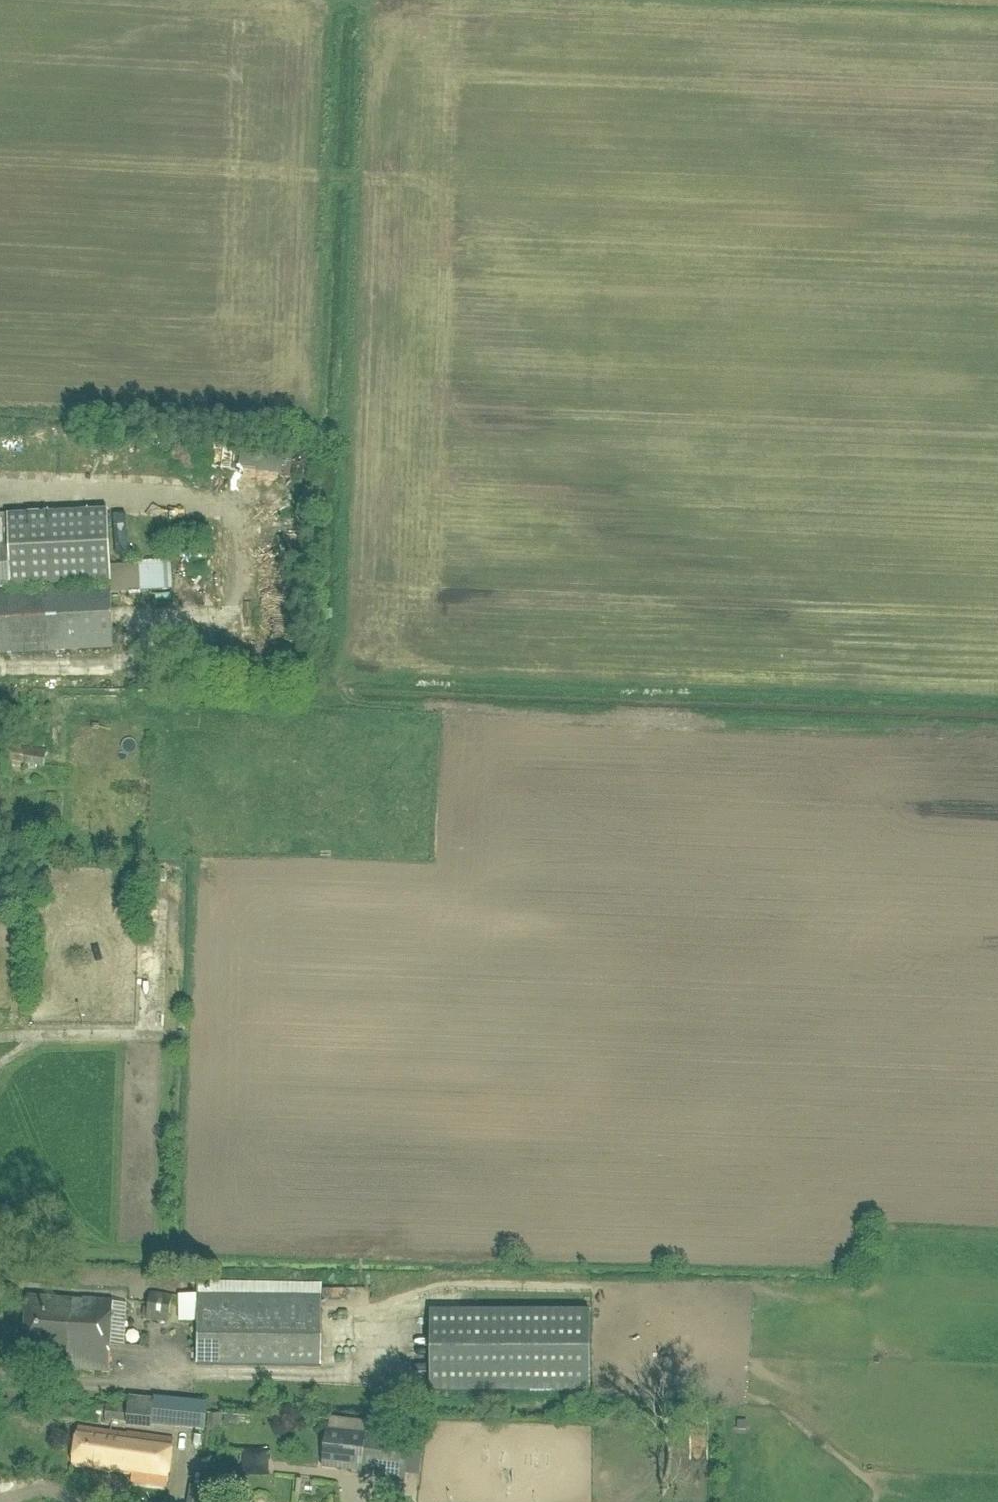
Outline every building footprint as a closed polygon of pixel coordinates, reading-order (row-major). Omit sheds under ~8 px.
[(284,455),(241,450),(238,478),(281,483),(284,455)] [(107,513),(8,518),(8,521),(0,522),(0,655),(114,649),(107,513)] [(173,591),(172,561),(142,563),(144,592),(173,591)] [(2,746),(0,758),(0,763),(43,770),(46,754),(2,746)] [(321,1287),(198,1286),(198,1298),(180,1298),(180,1322),(197,1322),(197,1366),(320,1368),(321,1287)] [(171,1297),(149,1294),(146,1321),(168,1324),(171,1297)] [(81,1301),(27,1298),(24,1349),(52,1351),(51,1370),(108,1374),(112,1300),(81,1298),(81,1301)] [(590,1393),(589,1299),(578,1299),(578,1312),(430,1313),(430,1393),(590,1393)] [(116,1346),(130,1346),(131,1304),(116,1304),(116,1346)] [(107,1407),(105,1422),(150,1427),(150,1426),(204,1431),(207,1402),(153,1397),(153,1401),(129,1398),(128,1409),(107,1407)] [(221,1415),(209,1414),(206,1449),(218,1450),(221,1415)] [(389,1425),(330,1419),(328,1430),(325,1430),(321,1468),(362,1473),(362,1469),(378,1471),(377,1481),(405,1485),(411,1438),(388,1435),(389,1425)] [(127,1435),(78,1429),(73,1469),(132,1476),(131,1485),(167,1490),(174,1440),(127,1434),(127,1435)] [(269,1452),(243,1451),(242,1476),(268,1477),(269,1452)]
